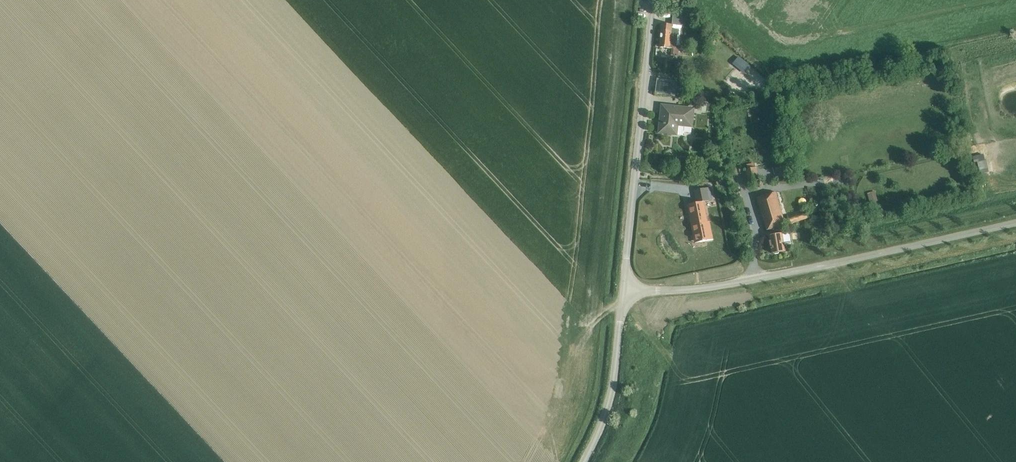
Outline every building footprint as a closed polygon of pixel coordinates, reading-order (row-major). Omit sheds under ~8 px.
[(661,25),(659,48),(671,49),(671,56),(678,56),(679,49),(676,49),(678,28),(681,28),(681,22),(677,21),(672,25),(661,25)] [(671,96),(672,82),(657,80),(655,93),(671,96)] [(699,103),(698,110),(709,111),(709,104),(699,103)] [(692,127),(694,109),(662,106),(659,134),(675,135),(683,136),(684,127),(692,127)] [(983,156),(971,159),(972,165),(976,164),(980,177),(988,175),(985,162),(984,162),(983,156)] [(774,170),(777,179),(793,175),(790,165),(774,170)] [(748,185),(759,182),(755,168),(745,170),(748,185)] [(697,203),(687,205),(689,219),(691,218),(692,221),(695,235),(698,235),(700,243),(713,240),(709,222),(707,222),(703,202),(708,201),(706,189),(694,191),(697,203)] [(766,230),(785,225),(775,192),(756,198),(766,230)] [(874,193),(866,195),(869,204),(877,202),(874,193)] [(788,224),(807,218),(805,211),(786,217),(788,224)] [(788,233),(768,236),(771,254),(773,254),(775,255),(778,254),(779,253),(784,252),(783,246),(790,244),(788,233)]
